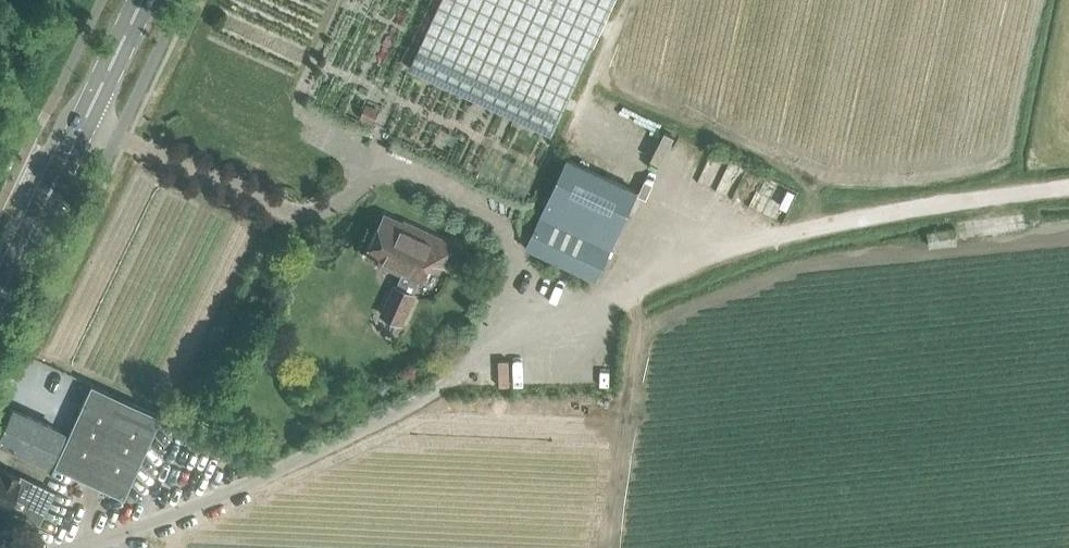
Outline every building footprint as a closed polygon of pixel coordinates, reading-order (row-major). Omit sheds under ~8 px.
[(409,68),(415,71),(552,133),(554,129),(587,57),(613,0),(440,0),(409,68)] [(566,158),(525,247),(595,280),(636,194),(638,190),(637,189),(602,173),(588,166),(567,156),(566,158)] [(403,274),(397,285),(414,293),(419,281),(421,282),(432,257),(450,265),(458,246),(403,220),(402,222),(384,214),(364,256),(403,274)] [(415,293),(414,293),(397,285),(396,284),(382,314),(402,323),(415,293)] [(90,383),(67,433),(53,465),(123,497),(160,415),(90,383)] [(67,433),(11,407),(0,431),(0,442),(53,465),(67,433)] [(5,507),(21,514),(37,521),(38,521),(52,491),(36,483),(2,468),(0,472),(0,504),(5,507)]
